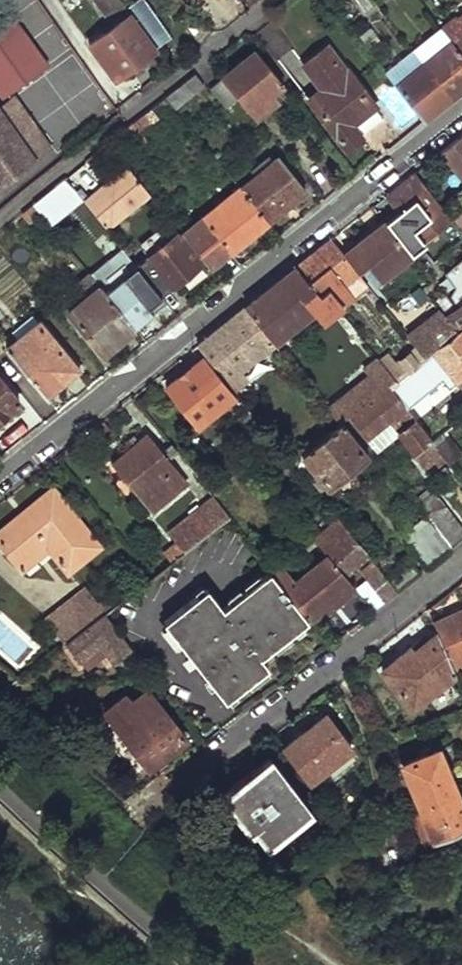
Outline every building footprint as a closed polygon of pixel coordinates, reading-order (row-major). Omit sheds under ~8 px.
[(102,12),(119,0),(94,0),(102,12)] [(152,39),(164,30),(142,0),(139,0),(129,7),(152,39)] [(366,13),(378,5),(374,0),(355,0),(366,13)] [(0,6),(0,94),(2,97),(48,64),(3,4),(0,6)] [(121,19),(87,45),(114,80),(154,50),(123,10),(118,14),(121,19)] [(461,33),(461,12),(458,15),(457,13),(442,26),(451,39),(453,40),(461,33)] [(422,62),(451,39),(442,26),(413,49),(422,62)] [(453,40),(461,51),(461,33),(453,40)] [(422,62),(450,97),(461,88),(461,51),(453,40),(451,39),(422,62)] [(322,40),(298,59),(322,90),(309,100),(346,148),(361,136),(353,125),(378,106),(349,68),(345,71),(322,40)] [(413,49),(385,72),(395,85),(422,62),(413,49)] [(255,50),(221,78),(242,104),(254,118),(288,91),(280,79),(255,50)] [(422,62),(395,85),(422,120),(450,97),(422,62)] [(195,73),(166,96),(173,106),(186,94),(194,85),(198,89),(205,84),(195,73)] [(221,78),(208,88),(229,114),(242,104),(221,78)] [(0,102),(0,111),(9,123),(1,128),(2,130),(0,132),(0,133),(9,146),(13,144),(14,146),(21,140),(34,158),(50,147),(12,93),(0,102)] [(148,120),(140,126),(143,129),(157,117),(150,109),(143,114),(148,120)] [(2,130),(1,128),(9,123),(0,111),(0,132),(2,130)] [(143,114),(136,120),(140,126),(148,120),(143,114)] [(122,131),(135,148),(144,141),(135,129),(140,126),(136,120),(122,131)] [(34,158),(21,140),(14,146),(13,144),(9,146),(0,133),(0,182),(34,158)] [(441,153),(461,180),(461,136),(441,153)] [(278,156),(240,186),(268,220),(307,189),(278,156)] [(126,167),(83,202),(93,214),(107,230),(150,196),(126,167)] [(415,173),(385,197),(399,215),(424,245),(453,221),(448,215),(415,173)] [(240,186),(197,221),(225,255),(268,220),(240,186)] [(32,203),(20,212),(27,221),(39,212),(32,203)] [(448,215),(453,221),(461,232),(461,204),(448,215)] [(389,223),(413,253),(424,245),(399,215),(389,223)] [(197,221),(181,235),(209,268),(225,255),(197,221)] [(389,223),(346,257),(359,274),(373,264),(383,277),(413,254),(413,253),(389,223)] [(175,234),(146,258),(170,288),(201,264),(175,234)] [(330,240),(296,267),(319,295),(330,286),(346,306),(356,297),(346,284),(359,274),(346,257),(332,239),(330,240)] [(120,247),(106,259),(107,259),(128,256),(120,247)] [(106,259),(89,273),(133,327),(165,301),(161,295),(137,266),(128,256),(107,259),(106,259)] [(146,258),(137,266),(161,295),(170,288),(146,258)] [(296,267),(245,308),(274,343),(313,310),(326,324),(341,311),(341,310),(346,306),(330,286),(319,295),(296,267)] [(133,327),(89,273),(72,286),(82,298),(66,311),(97,349),(113,336),(116,340),(133,327)] [(458,334),(461,331),(461,300),(442,314),(458,334)] [(245,308),(198,345),(244,402),(253,395),(236,373),(274,343),(245,308)] [(406,333),(418,348),(426,358),(458,334),(442,314),(437,308),(406,333)] [(16,342),(7,349),(43,393),(74,367),(32,316),(10,334),(16,342)] [(400,401),(435,373),(448,390),(461,379),(461,331),(458,334),(426,358),(397,381),(389,387),(400,401)] [(113,336),(97,349),(101,353),(116,340),(113,336)] [(392,355),(382,362),(397,381),(424,359),(426,358),(418,348),(399,363),(392,355)] [(202,358),(167,386),(197,425),(233,398),(202,358)] [(364,379),(328,408),(341,424),(350,417),(389,387),(397,381),(382,362),(380,359),(360,375),(364,379)] [(18,403),(0,380),(0,418),(18,403)] [(389,387),(350,417),(365,436),(377,451),(400,434),(415,456),(418,454),(429,467),(439,459),(442,464),(447,460),(443,456),(434,444),(417,422),(400,401),(389,387)] [(437,405),(417,422),(434,444),(445,435),(455,427),(437,405)] [(232,420),(241,431),(258,418),(248,407),(232,420)] [(105,419),(94,428),(102,437),(112,428),(105,419)] [(341,424),(302,455),(311,467),(305,471),(323,490),(327,487),(330,490),(370,459),(341,424)] [(445,435),(434,444),(443,456),(447,460),(449,463),(461,454),(445,435)] [(148,438),(115,465),(153,513),(187,486),(166,460),(158,450),(148,438)] [(177,452),(169,442),(158,450),(166,460),(177,452)] [(0,529),(0,544),(17,566),(44,545),(49,550),(67,574),(99,548),(52,489),(0,529)] [(417,503),(428,517),(450,546),(461,536),(461,525),(435,489),(417,503)] [(212,496),(167,531),(185,553),(230,519),(212,496)] [(428,517),(405,536),(429,567),(452,549),(450,546),(428,517)] [(314,538),(322,547),(327,554),(345,576),(370,556),(340,519),(314,538)] [(44,545),(17,566),(22,571),(49,550),(44,545)] [(265,546),(257,553),(272,570),(309,617),(312,620),(354,587),(345,576),(327,554),(294,582),(265,546)] [(379,566),(367,575),(368,577),(387,600),(399,591),(392,582),(379,566)] [(205,587),(161,622),(224,699),(267,665),(258,655),(309,617),(272,570),(221,608),(205,587)] [(368,577),(355,588),(374,611),(384,603),(387,600),(368,577)] [(80,586),(45,614),(67,643),(103,615),(80,586)] [(433,622),(438,634),(451,664),(461,659),(461,610),(433,622)] [(67,643),(65,644),(80,663),(100,648),(113,664),(130,650),(103,615),(67,643)] [(423,637),(381,670),(410,707),(454,673),(451,664),(438,634),(427,642),(423,637)] [(110,717),(96,728),(138,779),(148,771),(146,768),(183,738),(145,691),(128,705),(124,699),(106,713),(110,717)] [(328,716),(283,750),(307,783),(351,749),(328,716)] [(403,763),(421,807),(415,810),(427,840),(461,826),(461,806),(439,749),(444,747),(438,732),(422,739),(428,752),(403,763)] [(269,759),(221,794),(248,830),(254,826),(266,843),(308,810),(269,759)]
